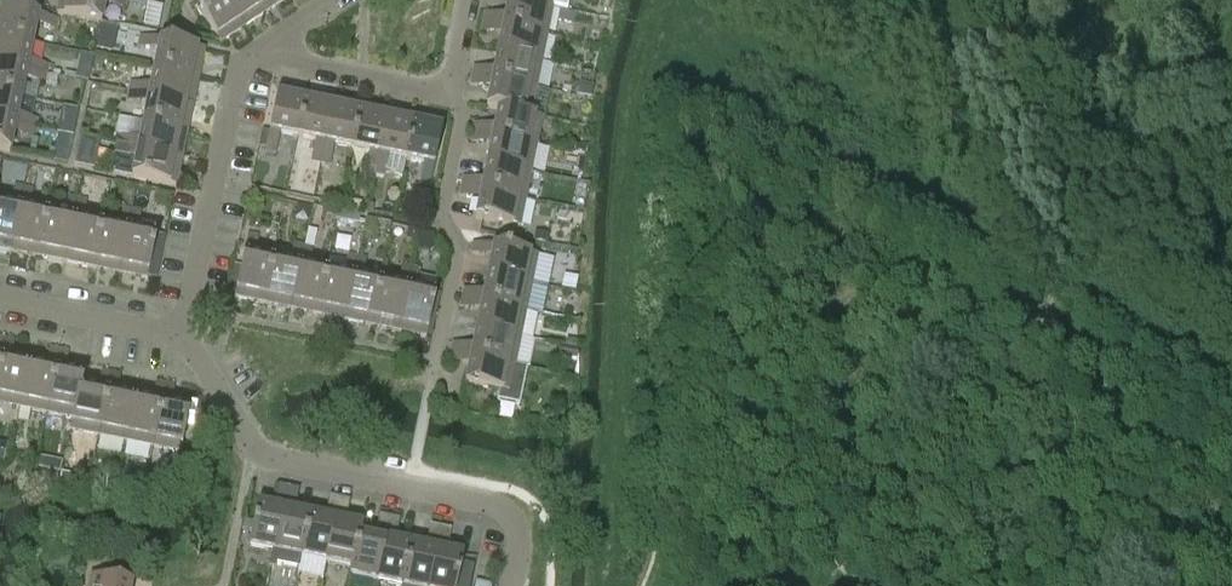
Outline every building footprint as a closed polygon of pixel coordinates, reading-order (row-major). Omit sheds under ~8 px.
[(57,15),(101,24),(105,5),(106,0),(60,0),(57,15)] [(112,7),(124,9),(126,0),(113,0),(112,7)] [(195,7),(220,44),(244,28),(225,0),(205,0),(195,7)] [(244,28),(267,13),(258,0),(225,0),(244,28)] [(267,13),(286,0),(258,0),(267,13)] [(503,26),(547,35),(552,11),(552,8),(511,0),(508,0),(504,17),(503,26)] [(552,8),(567,11),(570,0),(511,0),(552,8)] [(32,44),(36,26),(38,16),(0,8),(0,37),(32,44)] [(559,10),(557,20),(573,23),(574,13),(559,10)] [(485,13),(483,22),(498,25),(500,16),(485,13)] [(44,17),(42,27),(56,30),(58,20),(44,17)] [(481,32),(496,35),(498,25),(483,22),(481,32)] [(501,36),(497,53),(541,62),(547,35),(503,26),(501,36)] [(123,29),(121,38),(130,40),(132,31),(123,29)] [(27,71),(29,62),(32,44),(0,37),(0,65),(27,71)] [(140,37),(138,47),(154,50),(156,40),(142,37),(140,37)] [(158,51),(154,69),(198,78),(204,50),(160,41),(158,51)] [(489,70),(487,79),(492,80),(536,89),(541,62),(497,53),(493,71),(489,70)] [(32,72),(46,75),(48,66),(34,63),(32,72)] [(21,98),(25,80),(27,71),(0,65),(0,94),(21,98)] [(474,67),(472,76),(487,79),(489,70),(474,67)] [(150,87),(148,96),(193,105),(195,95),(198,78),(154,69),(150,87)] [(32,72),(30,81),(39,83),(44,84),(45,83),(46,75),(32,72)] [(46,75),(45,83),(55,86),(57,77),(46,75)] [(472,76),(470,86),(485,89),(487,79),(472,76)] [(487,79),(485,89),(490,90),(486,108),(497,111),(498,110),(530,116),(536,89),(492,80),(487,79)] [(131,83),(129,92),(145,95),(146,86),(131,83)] [(279,88),(269,132),(280,134),(297,138),(307,94),(279,88)] [(129,92),(127,101),(143,105),(145,95),(129,92)] [(16,125),(18,116),(21,98),(0,94),(0,122),(16,125)] [(307,94),(297,138),(315,142),(324,144),(334,100),(307,94)] [(146,105),(143,123),(187,132),(193,105),(148,96),(146,105)] [(334,100),(324,144),(334,146),(351,149),(361,105),(334,100)] [(361,105),(351,149),(369,153),(379,155),(388,111),(361,105)] [(494,128),(492,137),(536,146),(542,118),(530,116),(498,110),(497,111),(494,128)] [(388,111),(379,155),(388,157),(406,161),(415,117),(415,116),(388,111)] [(415,117),(406,161),(423,164),(434,166),(443,122),(415,116),(415,117)] [(23,117),(21,126),(35,129),(37,120),(23,117)] [(62,119),(59,133),(73,136),(76,122),(62,119)] [(10,153),(14,134),(16,125),(0,122),(0,151),(10,153)] [(139,141),(137,150),(181,159),(187,132),(143,123),(139,141)] [(474,124),(472,133),(486,136),(488,127),(474,124)] [(21,126),(19,135),(33,138),(35,129),(21,126)] [(472,133),(470,142),(484,145),(486,136),(472,133)] [(59,134),(56,148),(70,151),(73,137),(59,134)] [(119,137),(118,146),(133,149),(135,140),(119,137)] [(490,146),(486,164),(487,164),(531,173),(536,146),(492,137),(490,146)] [(80,138),(75,166),(94,170),(99,142),(80,138)] [(265,150),(265,152),(276,154),(278,141),(268,139),(265,150)] [(575,145),(574,153),(585,155),(586,147),(575,145)] [(118,146),(116,155),(135,159),(131,178),(176,187),(181,159),(137,150),(133,149),(118,146)] [(314,149),(311,161),(320,163),(321,162),(323,151),(314,149)] [(321,162),(320,163),(330,165),(332,152),(323,151),(321,162)] [(368,160),(365,172),(367,173),(374,174),(375,173),(377,162),(368,160)] [(375,173),(374,174),(384,176),(385,172),(386,164),(377,162),(375,173)] [(483,182),(481,191),(525,200),(531,173),(487,164),(486,164),(483,182)] [(430,186),(432,173),(422,171),(419,184),(430,186)] [(367,173),(365,186),(372,187),(374,174),(367,173)] [(14,176),(12,186),(14,186),(24,188),(26,179),(14,176)] [(463,178),(461,187),(475,190),(477,181),(463,178)] [(14,186),(11,201),(21,203),(24,188),(14,186)] [(461,187),(459,196),(473,199),(475,190),(461,187)] [(24,188),(21,203),(30,205),(33,190),(24,188)] [(479,200),(475,219),(520,228),(525,200),(481,191),(479,200)] [(67,206),(65,212),(75,214),(78,200),(68,198),(67,206)] [(75,214),(84,216),(87,201),(78,200),(75,214)] [(11,252),(20,208),(10,206),(0,204),(0,250),(11,252)] [(20,208),(11,252),(38,258),(47,213),(46,213),(29,210),(20,208)] [(122,209),(119,223),(129,225),(132,211),(122,209)] [(132,211),(129,225),(138,227),(141,213),(132,211)] [(337,211),(335,226),(357,230),(360,215),(337,211)] [(47,213),(38,258),(65,263),(74,219),(47,213)] [(74,219),(65,263),(92,269),(101,225),(83,221),(74,219)] [(365,220),(362,234),(376,237),(379,223),(365,220)] [(101,225),(92,269),(119,274),(128,230),(118,228),(101,225)] [(128,230),(119,274),(147,280),(147,277),(156,236),(137,232),(128,230)] [(408,230),(406,240),(417,242),(419,231),(408,230)] [(534,233),(533,243),(546,245),(548,235),(534,233)] [(248,235),(245,249),(255,251),(258,237),(248,235)] [(419,235),(416,249),(432,252),(434,238),(419,235)] [(491,258),(487,276),(531,284),(537,256),(526,254),(528,243),(507,239),(505,250),(493,248),(491,258)] [(293,250),(291,259),(300,261),(303,246),(294,244),(293,250)] [(473,244),(471,254),(485,257),(485,256),(486,248),(487,246),(473,244)] [(303,246),(300,261),(309,263),(312,248),(303,246)] [(244,254),(235,298),(263,304),(272,260),(254,257),(244,254)] [(317,315),(317,316),(344,321),(353,277),(354,272),(357,258),(348,256),(347,261),(329,258),(326,271),(317,315)] [(357,258),(354,272),(364,274),(367,260),(357,258)] [(272,260),(263,304),(290,310),(299,266),(290,264),(272,260)] [(290,310),(317,316),(317,315),(326,271),(308,268),(299,266),(290,310)] [(402,267),(399,281),(408,283),(411,269),(402,267)] [(408,283),(417,285),(419,276),(420,271),(411,269),(408,283)] [(483,293),(482,303),(526,312),(531,284),(487,276),(483,293)] [(344,321),(371,327),(380,283),(363,279),(353,277),(344,321)] [(371,327),(398,332),(407,288),(398,286),(380,283),(371,327)] [(398,332),(426,338),(435,294),(416,290),(407,288),(398,332)] [(464,289),(462,299),(476,301),(478,292),(464,289)] [(462,299),(460,308),(474,311),(476,301),(462,299)] [(480,312),(476,330),(520,338),(526,312),(482,303),(480,312)] [(472,347),(471,357),(515,366),(521,367),(526,368),(527,368),(533,341),(520,338),(476,330),(472,347)] [(5,340),(2,355),(11,357),(14,342),(5,340)] [(453,343),(451,353),(464,355),(466,346),(453,343)] [(560,348),(558,358),(576,362),(578,351),(560,348)] [(50,349),(46,364),(56,366),(59,351),(50,349)] [(59,351),(56,366),(65,368),(68,353),(59,351)] [(449,362),(462,365),(464,355),(451,353),(449,362)] [(465,384),(465,385),(499,392),(496,403),(518,407),(526,369),(521,368),(521,367),(515,366),(471,357),(470,359),(469,366),(465,384)] [(0,366),(0,405),(19,409),(28,365),(10,361),(1,359),(0,366)] [(19,409),(16,422),(27,425),(30,411),(46,414),(55,370),(46,368),(28,365),(19,409)] [(55,370),(46,414),(72,420),(73,420),(80,388),(80,387),(81,387),(83,376),(64,372),(55,370)] [(102,371),(99,386),(108,388),(111,373),(102,371)] [(111,373),(108,388),(117,390),(120,375),(111,373)] [(156,383),(153,397),(162,399),(165,384),(156,383)] [(162,399),(171,401),(174,386),(165,384),(162,399)] [(72,420),(70,431),(71,431),(98,437),(107,393),(98,391),(81,387),(80,387),(80,388),(73,420),(72,420)] [(107,393),(98,437),(125,442),(134,399),(134,398),(116,395),(107,393)] [(134,399),(125,442),(152,448),(161,404),(152,402),(134,398),(134,399)] [(161,404),(152,448),(180,454),(189,410),(170,406),(161,404)] [(576,421),(564,417),(561,427),(573,431),(576,421)] [(63,463),(49,460),(47,470),(61,472),(63,463)] [(91,469),(80,467),(78,476),(89,478),(91,469)] [(74,492),(77,478),(62,475),(59,489),(74,492)] [(165,478),(162,493),(170,494),(172,480),(165,478)] [(133,484),(117,481),(115,493),(131,496),(133,484)] [(271,571),(288,489),(278,487),(274,508),(257,505),(248,547),(271,552),(268,570),(271,571)] [(288,489),(271,571),(275,571),(279,554),(301,558),(310,515),(294,512),(299,491),(288,489)] [(310,515),(301,558),(326,563),(340,500),(329,498),(325,519),(310,515)] [(340,500),(326,563),(350,568),(349,577),(350,577),(361,526),(345,522),(350,502),(340,500)] [(350,577),(372,581),(371,585),(375,585),(389,519),(379,516),(374,537),(360,534),(362,526),(361,526),(350,577)] [(375,585),(379,585),(379,583),(395,585),(402,585),(410,545),(395,542),(399,521),(389,519),(375,585)] [(402,585),(428,585),(440,529),(430,527),(426,548),(410,545),(402,585)] [(428,585),(456,585),(463,556),(446,552),(450,531),(440,529),(428,585)] [(132,585),(91,577),(89,585),(132,585)]
